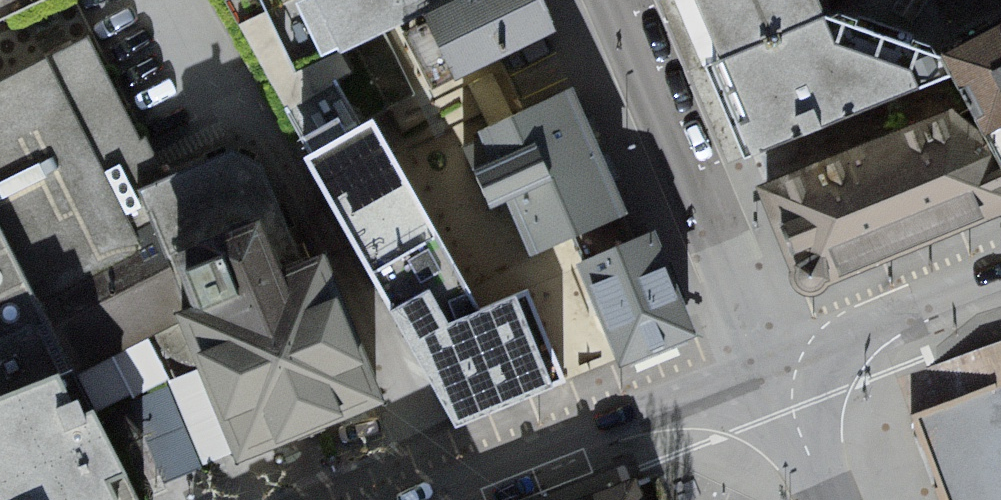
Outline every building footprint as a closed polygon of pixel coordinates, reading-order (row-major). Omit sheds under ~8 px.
[(30,0),(0,0),(0,14),(30,0)] [(340,63),(424,23),(470,0),(310,0),(340,63)] [(424,23),(455,92),(556,40),(540,0),(470,0),(424,23)] [(827,0),(667,0),(691,64),(831,12),(827,0)] [(831,12),(691,64),(726,165),(961,83),(957,58),(831,12)] [(957,58),(961,83),(1000,154),(1000,32),(957,58)] [(0,86),(0,236),(92,418),(168,382),(206,474),(235,463),(376,410),(375,408),(314,265),(304,244),(296,247),(260,163),(227,151),(165,180),(88,40),(0,86)] [(569,91),(479,134),(531,263),(568,246),(573,261),(629,240),(569,91)] [(372,121),(302,159),(450,430),(564,386),(524,290),(475,309),(372,121)] [(763,189),(804,299),(1000,218),(1000,182),(986,188),(995,167),(945,125),(763,189)] [(629,240),(573,261),(613,367),(693,338),(649,234),(629,240)] [(92,418),(0,236),(0,499),(134,499),(92,418)] [(932,366),(939,386),(945,404),(912,414),(945,499),(1000,499),(1000,340),(932,366)] [(595,499),(644,499),(637,484),(595,499)]
